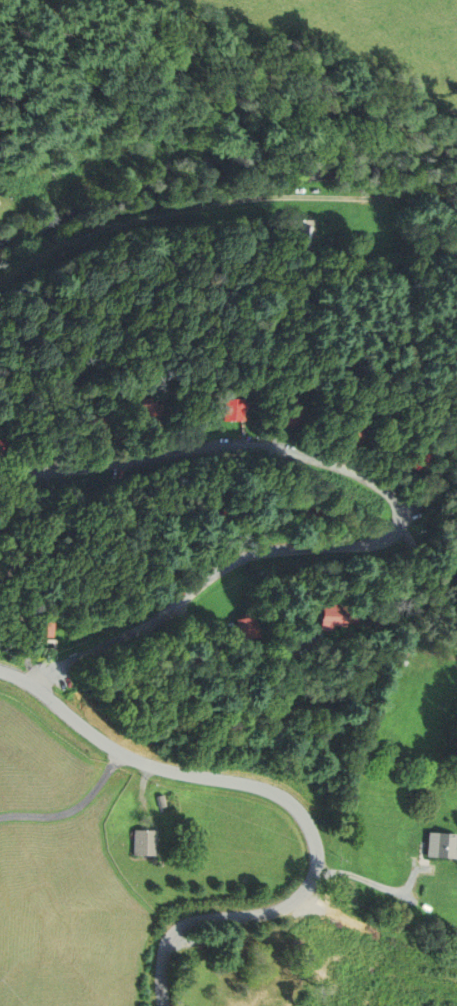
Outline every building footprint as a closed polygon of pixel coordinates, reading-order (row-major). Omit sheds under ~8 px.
[(299,227),(298,246),(311,247),(312,228),(299,227)] [(223,399),(224,420),(242,419),(241,399),(223,399)] [(137,406),(141,426),(162,421),(158,405),(155,405),(154,402),(137,406)] [(9,448),(0,442),(0,463),(9,448)] [(322,606),(320,625),(344,626),(344,624),(355,624),(356,608),(322,606)] [(34,615),(33,635),(51,636),(52,616),(34,615)] [(237,620),(240,636),(242,635),(243,639),(260,635),(256,616),(237,620)] [(157,797),(160,807),(165,806),(163,795),(157,797)] [(134,830),(133,854),(153,854),(154,830),(134,830)] [(427,856),(456,858),(456,849),(454,849),(455,834),(428,832),(427,856)]
